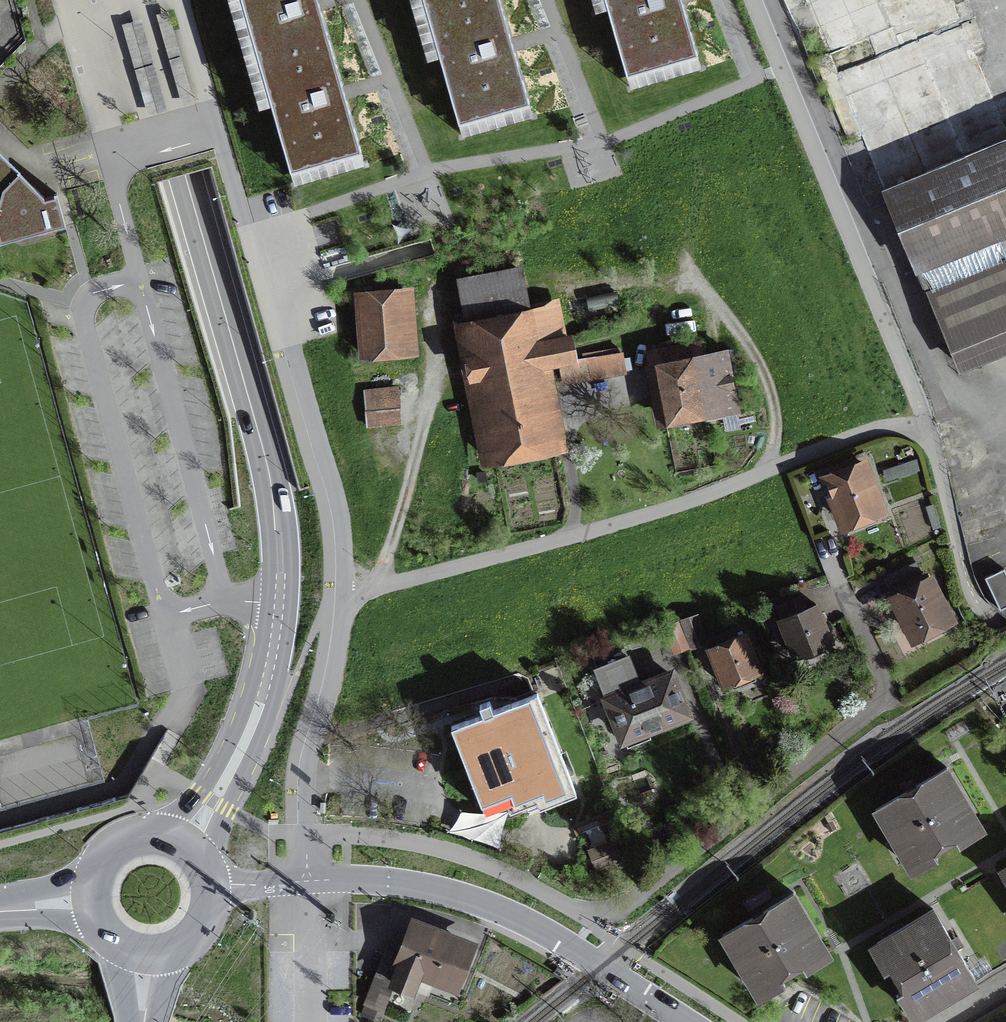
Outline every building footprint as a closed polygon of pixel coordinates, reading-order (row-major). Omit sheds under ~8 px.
[(317,0),(240,0),(291,176),(362,156),(317,0)] [(499,0),(423,0),(459,129),(530,109),(499,0)] [(680,0),(605,0),(628,79),(697,59),(680,0)] [(827,68),(899,39),(958,16),(952,0),(800,0),(827,68)] [(168,11),(156,15),(183,107),(195,103),(168,11)] [(958,16),(899,39),(827,68),(956,374),(1005,353),(1005,123),(958,16)] [(141,19),(122,24),(149,116),(169,111),(141,19)] [(65,223),(59,194),(46,196),(0,150),(0,242),(65,223)] [(467,322),(455,324),(482,469),(569,452),(552,367),(582,362),(577,334),(567,335),(561,299),(532,304),(524,264),(459,276),(467,322)] [(418,288),(358,288),(359,358),(419,358),(418,288)] [(652,424),(739,421),(735,351),(705,351),(705,336),(651,338),(652,424)] [(400,387),(364,389),(366,429),(403,427),(400,387)] [(895,511),(871,453),(820,474),(844,532),(895,511)] [(1005,569),(986,579),(1001,609),(1005,607),(1005,572),(1005,569)] [(963,621),(938,573),(890,598),(916,646),(963,621)] [(841,642),(821,602),(780,622),(799,662),(841,642)] [(680,620),(690,649),(705,643),(696,615),(680,620)] [(770,675),(753,633),(709,650),(725,692),(770,675)] [(673,659),(604,686),(622,734),(692,707),(673,659)] [(546,690),(453,725),(490,823),(583,788),(546,690)] [(947,765),(867,810),(902,872),(982,827),(947,765)] [(931,909),(975,981),(1005,962),(1005,868),(1004,865),(931,909)] [(794,893),(722,935),(755,992),(827,949),(794,893)] [(975,981),(931,909),(865,950),(908,1021),(975,981)] [(470,945),(400,919),(380,973),(408,984),(414,969),(456,984),(470,945)]
